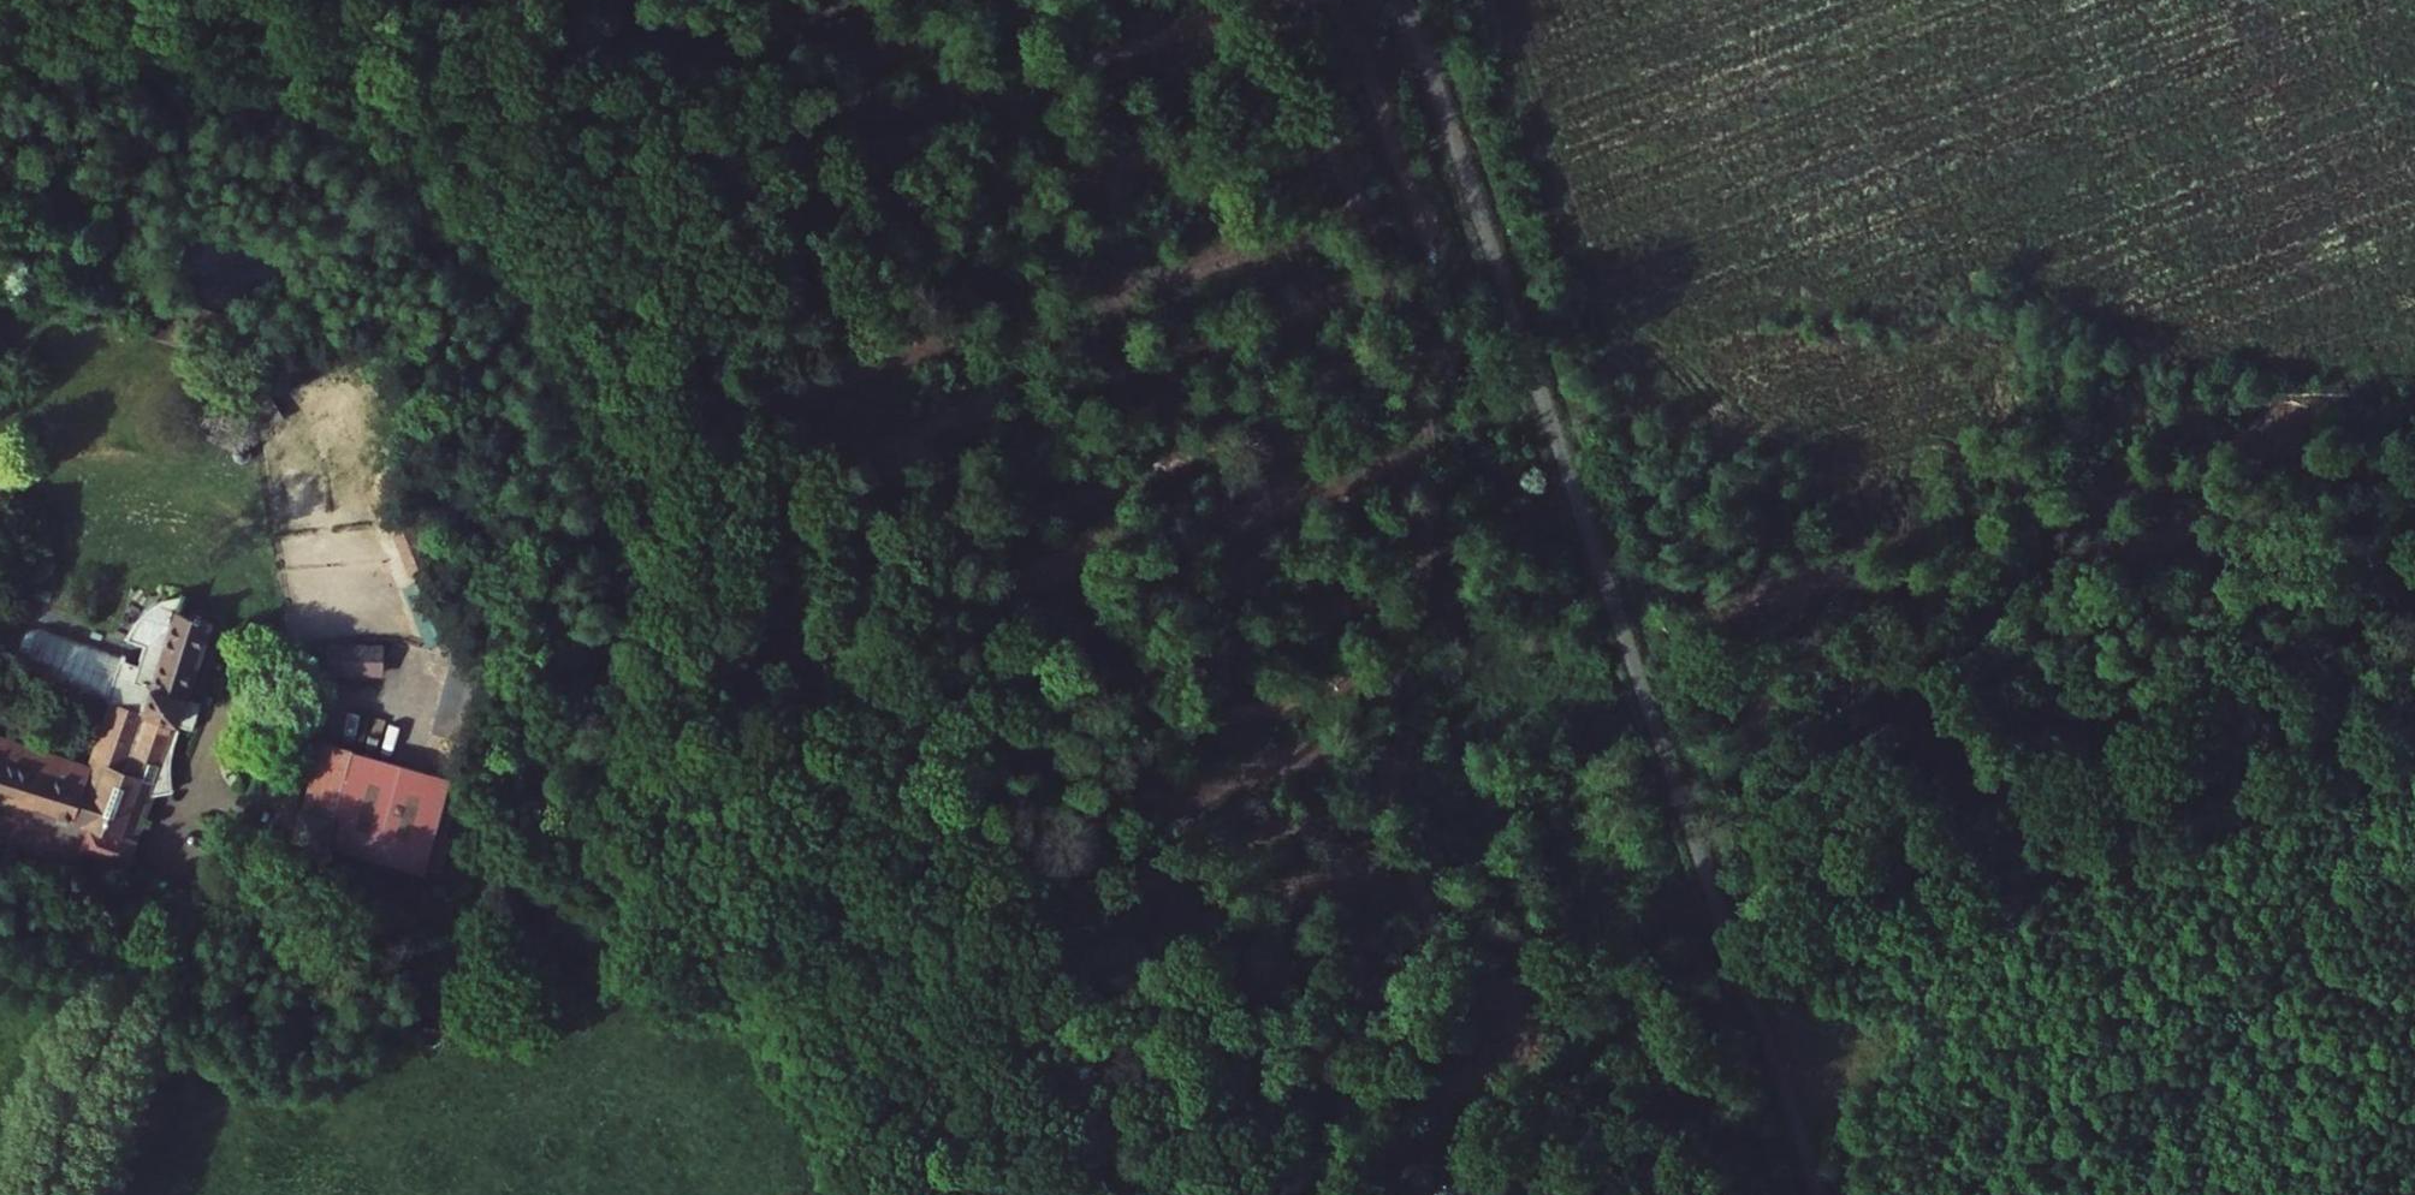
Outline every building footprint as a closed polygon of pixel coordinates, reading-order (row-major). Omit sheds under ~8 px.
[(389,524),(405,567),(429,558),(413,515),(389,524)] [(451,636),(432,579),(405,588),(424,646),(451,636)] [(215,609),(206,633),(228,642),(238,618),(215,609)] [(14,817),(7,832),(27,841),(31,832),(94,859),(93,862),(135,880),(235,645),(228,642),(206,633),(202,631),(126,808),(0,754),(0,811),(14,817)] [(324,641),(324,673),(382,675),(383,642),(324,641)] [(454,774),(353,744),(324,839),(425,869),(454,774)]
